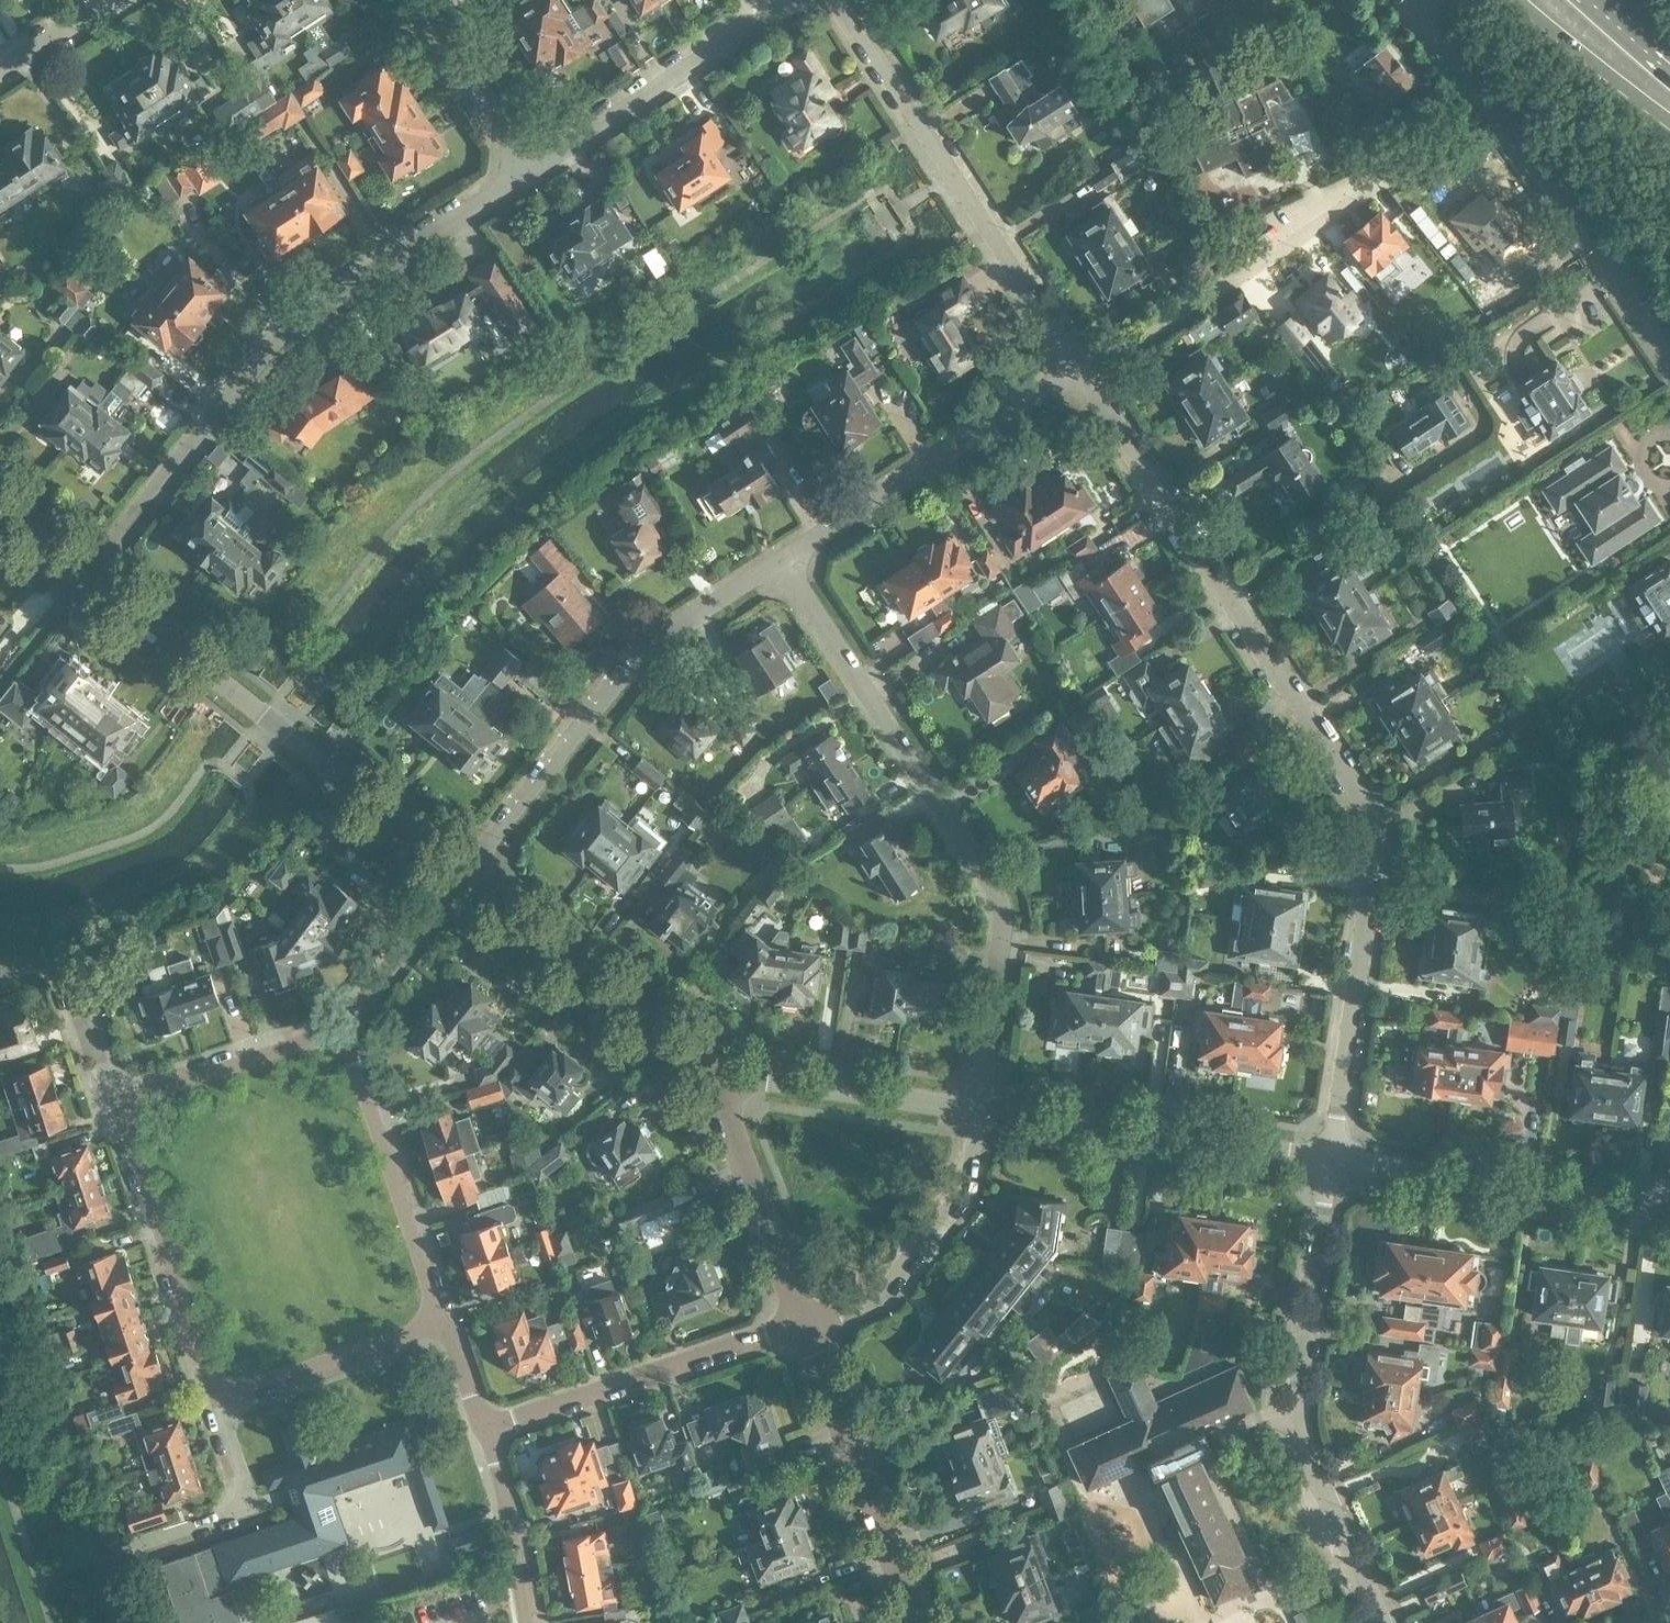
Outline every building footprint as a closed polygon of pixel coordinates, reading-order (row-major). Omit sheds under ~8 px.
[(263,52),(306,24),(290,0),(242,0),(262,32),(248,41),(257,55),(263,52)] [(306,24),(314,19),(316,22),(333,11),(326,0),(290,0),(306,24)] [(565,13),(567,12),(559,0),(519,0),(515,3),(516,4),(503,13),(512,27),(508,29),(516,42),(520,39),(522,42),(565,13)] [(522,42),(538,67),(551,59),(554,64),(566,57),(569,62),(581,53),(578,48),(590,41),(581,26),(593,19),(595,22),(608,14),(600,0),(586,0),(567,12),(522,42)] [(639,11),(652,2),(658,5),(666,0),(632,0),(639,11)] [(950,1),(933,12),(943,29),(960,18),(963,23),(975,16),(982,27),(1000,16),(990,0),(949,0),(950,1)] [(1144,26),(1174,7),(1169,0),(1128,0),(1144,26)] [(1217,7),(1168,37),(1180,55),(1198,44),(1206,59),(1225,50),(1216,33),(1229,25),(1217,7)] [(323,49),(334,64),(353,51),(344,36),(323,49)] [(1383,106),(1413,81),(1386,47),(1355,72),(1383,106)] [(135,64),(169,115),(210,88),(201,74),(191,80),(170,48),(156,57),(153,52),(135,64)] [(791,125),(788,127),(783,130),(795,149),(823,131),(826,134),(830,135),(835,134),(838,131),(838,126),(837,122),(825,103),(826,102),(824,99),(834,93),(820,72),(822,70),(808,48),(793,58),(803,74),(771,94),(791,125)] [(239,68),(265,109),(277,101),(277,100),(263,78),(264,78),(253,59),(239,68)] [(368,135),(418,103),(390,59),(362,77),(365,81),(343,96),(368,135)] [(1005,68),(990,79),(1013,116),(1007,123),(1018,142),(1034,135),(1042,148),(1078,127),(1071,115),(1078,110),(1062,84),(1036,100),(1023,80),(1031,74),(1021,59),(1006,70),(1005,68)] [(118,148),(129,141),(169,115),(135,64),(119,74),(122,79),(108,88),(129,120),(109,133),(118,148)] [(237,70),(234,65),(219,74),(234,96),(225,103),(239,125),(243,123),(251,118),(265,109),(239,68),(237,70)] [(316,75),(292,91),(302,107),(326,91),(316,75)] [(1280,163),(1266,133),(1279,128),(1256,77),(1226,90),(1232,102),(1186,122),(1192,138),(1189,139),(1204,174),(1237,159),(1246,178),(1280,163)] [(1283,106),(1293,101),(1281,81),(1274,84),(1283,106)] [(1334,81),(1320,89),(1344,125),(1358,116),(1334,81)] [(277,101),(265,109),(251,118),(243,123),(256,143),(283,126),(285,130),(307,115),(302,107),(292,91),(277,100),(277,101)] [(446,146),(418,103),(368,135),(393,174),(416,160),(418,164),(446,146)] [(1379,109),(1357,127),(1373,147),(1395,129),(1379,109)] [(698,207),(729,187),(723,179),(728,176),(711,150),(724,142),(709,119),(696,128),(700,135),(665,158),(669,165),(656,174),(678,208),(693,199),(698,207)] [(28,188),(50,174),(53,178),(68,168),(41,126),(34,131),(32,127),(0,148),(0,151),(1,153),(2,155),(5,153),(28,188)] [(1121,181),(1148,163),(1137,146),(1111,163),(1090,176),(1098,190),(1119,176),(1121,181)] [(351,147),(335,158),(349,180),(366,170),(351,147)] [(182,162),(198,186),(212,177),(217,173),(202,149),(182,162)] [(1,153),(0,154),(0,213),(9,207),(6,202),(28,188),(5,153),(2,155),(1,153)] [(330,229),(330,221),(346,211),(337,197),(339,196),(311,153),(294,164),(295,166),(280,175),(289,190),(315,231),(323,234),(330,229)] [(107,179),(121,202),(137,191),(118,159),(103,169),(108,178),(107,179)] [(170,204),(198,186),(182,162),(154,180),(170,204)] [(110,209),(121,202),(107,179),(94,187),(110,209)] [(315,231),(289,190),(274,200),(271,195),(248,209),(263,233),(257,237),(269,256),(312,229),(313,232),(315,231)] [(1084,268),(1129,239),(1120,224),(1129,219),(1113,194),(1092,207),(1098,217),(1070,235),(1079,249),(1074,252),(1084,268)] [(603,264),(613,257),(614,251),(611,246),(631,234),(605,196),(555,229),(559,235),(543,245),(558,268),(563,264),(571,276),(574,275),(578,282),(593,272),(589,267),(598,262),(603,264)] [(1502,197),(1449,232),(1459,248),(1472,240),(1498,279),(1538,251),(1502,197)] [(1383,212),(1345,242),(1358,259),(1360,257),(1378,280),(1382,285),(1384,284),(1403,269),(1393,257),(1408,245),(1383,212)] [(1154,277),(1129,239),(1084,268),(1094,283),(1099,280),(1108,294),(1136,276),(1142,285),(1154,277)] [(510,335),(538,318),(496,252),(468,269),(474,279),(425,310),(422,304),(396,320),(411,344),(406,347),(417,364),(450,343),(451,346),(483,325),(473,309),(488,299),(510,335)] [(212,273),(191,256),(166,287),(162,283),(165,280),(147,265),(139,274),(152,285),(203,327),(206,323),(203,320),(234,282),(216,268),(212,273)] [(83,307),(94,293),(67,272),(55,286),(83,307)] [(1307,291),(1297,300),(1319,327),(1317,328),(1318,330),(1320,328),(1325,334),(1330,341),(1367,311),(1350,291),(1344,296),(1341,293),(1342,292),(1339,288),(1337,289),(1327,276),(1312,288),(1318,295),(1313,298),(1307,291)] [(959,316),(978,304),(963,280),(938,295),(943,303),(933,309),(930,306),(927,307),(926,305),(914,313),(916,317),(904,325),(914,342),(925,335),(935,351),(926,357),(939,378),(964,362),(966,366),(981,356),(958,319),(960,318),(959,316)] [(203,327),(152,285),(142,297),(140,295),(126,312),(166,345),(168,343),(181,353),(192,340),(197,341),(202,335),(200,330),(203,327)] [(908,308),(921,299),(925,297),(919,287),(902,297),(908,308)] [(74,331),(89,313),(66,295),(49,315),(63,326),(65,324),(74,331)] [(1218,312),(1227,327),(1231,333),(1258,315),(1245,295),(1218,312)] [(89,313),(74,331),(88,342),(102,323),(89,313)] [(1481,314),(1469,322),(1477,334),(1489,327),(1481,314)] [(1293,316),(1278,328),(1307,365),(1322,352),(1293,316)] [(860,338),(871,331),(866,323),(854,330),(860,338)] [(22,349),(0,331),(0,383),(7,374),(4,371),(22,349)] [(806,409),(804,410),(802,414),(801,419),(802,424),(804,427),(809,430),(814,431),(819,429),(835,454),(866,434),(864,430),(878,420),(856,386),(877,373),(856,337),(842,346),(852,362),(847,365),(849,369),(829,382),(834,390),(806,409)] [(1194,365),(1167,382),(1176,396),(1170,400),(1180,415),(1226,386),(1216,371),(1221,368),(1211,351),(1206,354),(1200,346),(1188,354),(1194,365)] [(129,369),(147,383),(152,387),(164,373),(141,356),(140,355),(129,369)] [(1557,361),(1516,388),(1527,405),(1520,410),(1531,427),(1538,422),(1549,439),(1590,413),(1577,393),(1575,395),(1567,382),(1569,381),(1557,361)] [(324,425),(378,390),(359,362),(299,399),(293,394),(268,422),(284,435),(292,426),(310,442),(324,425)] [(109,395),(67,446),(99,473),(126,441),(123,438),(129,430),(112,415),(131,391),(137,395),(147,383),(129,369),(108,395),(109,395)] [(73,383),(39,423),(53,434),(52,435),(53,439),(59,444),(63,443),(67,446),(109,395),(108,395),(94,384),(92,387),(83,380),(78,387),(73,383)] [(1251,425),(1226,386),(1180,415),(1190,431),(1196,428),(1205,442),(1233,424),(1239,433),(1251,425)] [(1426,413),(1442,436),(1445,440),(1471,423),(1449,390),(1422,407),(1426,413)] [(1270,429),(1292,414),(1283,401),(1262,415),(1270,429)] [(1367,452),(1381,443),(1359,405),(1343,414),(1367,452)] [(777,458),(762,435),(765,433),(749,407),(719,427),(730,444),(735,441),(746,459),(699,489),(717,517),(743,501),(745,505),(752,501),(755,506),(780,490),(764,466),(777,458)] [(1442,436),(1426,413),(1394,434),(1409,457),(1442,436)] [(1300,449),(1290,434),(1255,458),(1256,459),(1224,480),(1233,493),(1263,473),(1272,487),(1283,480),(1294,497),(1320,480),(1309,462),(1311,460),(1312,459),(1312,457),(1313,456),(1313,454),(1312,453),(1312,452),(1311,451),(1310,450),(1309,449),(1307,448),(1304,448),(1303,448),(1301,448),(1300,449)] [(1543,490),(1558,512),(1576,501),(1595,530),(1577,541),(1592,564),(1660,520),(1645,497),(1638,502),(1619,473),(1626,468),(1612,446),(1585,463),(1582,458),(1566,468),(1569,473),(1543,490)] [(245,460),(265,475),(286,493),(295,481),(255,448),(245,460)] [(643,479),(640,475),(644,473),(638,465),(623,475),(627,482),(631,487),(620,495),(628,506),(637,520),(615,534),(635,567),(666,548),(658,535),(664,532),(655,518),(664,512),(673,507),(651,474),(650,474),(643,479)] [(1043,474),(1025,485),(1055,529),(1093,504),(1081,486),(1077,489),(1076,486),(1073,488),(1061,470),(1047,479),(1043,474)] [(1055,529),(1025,485),(1024,483),(994,503),(1007,524),(998,530),(1013,553),(1022,547),(1024,550),(1055,529)] [(188,547),(208,563),(260,500),(246,488),(237,499),(231,493),(223,503),(214,495),(212,497),(209,494),(197,508),(200,511),(182,534),(192,542),(188,547)] [(238,585),(244,590),(256,575),(267,584),(283,564),(284,560),(284,554),(281,549),(275,547),(270,548),(265,551),(250,539),(264,521),(257,516),(265,505),(260,500),(208,563),(207,563),(236,587),(238,585)] [(602,616),(568,576),(582,565),(556,534),(553,536),(537,550),(558,576),(526,603),(539,619),(546,612),(560,628),(563,625),(574,639),(602,616)] [(952,535),(935,546),(933,543),(932,544),(925,542),(918,547),(917,553),(915,555),(917,558),(941,595),(976,572),(952,535)] [(1087,535),(1065,550),(1074,562),(1095,548),(1087,535)] [(1306,586),(1297,592),(1308,608),(1312,605),(1321,619),(1367,589),(1357,573),(1356,573),(1336,542),(1315,555),(1323,566),(1310,574),(1315,581),(1306,586)] [(1002,570),(990,550),(976,558),(989,577),(1002,570)] [(937,618),(933,620),(906,638),(913,648),(957,619),(941,595),(917,558),(878,583),(889,600),(896,596),(909,616),(928,603),(937,618)] [(1097,564),(1086,571),(1081,563),(1061,576),(1075,598),(1085,591),(1100,614),(1142,587),(1125,560),(1104,574),(1097,564)] [(1641,604),(1634,609),(1645,626),(1653,621),(1664,638),(1669,634),(1669,560),(1630,586),(1641,604)] [(1032,587),(1042,603),(1065,588),(1055,573),(1034,586),(1032,587)] [(1032,587),(1034,586),(1029,578),(1013,589),(1028,612),(1042,603),(1032,587)] [(1142,587),(1100,614),(1117,640),(1113,643),(1121,654),(1111,660),(1120,675),(1144,659),(1135,645),(1146,638),(1139,628),(1160,614),(1142,587)] [(1367,589),(1321,619),(1333,637),(1337,634),(1346,647),(1354,642),(1359,649),(1389,629),(1376,608),(1378,606),(1367,589)] [(1020,693),(1003,667),(1015,659),(1004,642),(1016,634),(1009,623),(1024,613),(1014,598),(999,607),(975,623),(983,635),(967,646),(968,648),(934,671),(944,686),(955,679),(964,693),(970,689),(991,721),(1008,709),(1004,703),(1020,693)] [(1436,625),(1455,612),(1458,611),(1449,598),(1427,612),(1436,625)] [(756,691),(790,669),(779,652),(791,645),(775,619),(760,628),(765,635),(738,652),(746,664),(730,675),(743,694),(753,687),(756,691)] [(1444,629),(1440,623),(1419,636),(1428,654),(1450,640),(1444,629)] [(494,657),(512,671),(522,659),(503,645),(494,657)] [(491,754),(505,737),(488,723),(496,712),(486,705),(512,671),(494,657),(484,670),(492,676),(440,740),(445,744),(442,747),(469,769),(486,749),(491,754)] [(65,726),(75,713),(81,718),(91,705),(96,710),(108,694),(65,660),(56,671),(51,667),(32,690),(16,677),(0,698),(0,708),(23,727),(34,713),(49,725),(55,718),(65,726)] [(1146,661),(1124,675),(1130,685),(1128,691),(1136,703),(1142,704),(1155,697),(1168,718),(1207,694),(1188,663),(1159,682),(1150,668),(1146,661)] [(1084,698),(1108,682),(1098,666),(1074,681),(1084,698)] [(1393,680),(1375,692),(1386,711),(1382,713),(1392,729),(1397,726),(1441,697),(1452,689),(1442,676),(1436,680),(1429,668),(1398,687),(1393,680)] [(484,670),(470,688),(469,686),(461,695),(451,686),(448,690),(434,679),(418,698),(422,702),(411,716),(440,740),(492,676),(484,670)] [(1102,686),(1086,697),(1095,709),(1110,699),(1102,686)] [(141,720),(108,694),(96,710),(91,705),(81,718),(75,713),(65,726),(91,747),(88,752),(98,760),(102,756),(103,757),(125,731),(129,735),(141,720)] [(1168,718),(1158,725),(1187,770),(1207,757),(1198,743),(1227,725),(1207,694),(1168,718)] [(696,703),(686,695),(663,721),(676,733),(668,743),(690,761),(695,756),(696,757),(697,756),(710,741),(717,747),(730,733),(744,745),(756,731),(726,705),(718,713),(700,698),(696,703)] [(1441,697),(1397,726),(1410,747),(1403,752),(1413,766),(1460,736),(1446,712),(1450,710),(1441,697)] [(1085,733),(1089,731),(1097,724),(1080,700),(1067,708),(1085,733)] [(1510,719),(1525,711),(1521,703),(1506,711),(1510,719)] [(1078,760),(1068,745),(1056,727),(1036,740),(1043,751),(1034,757),(1036,759),(1029,763),(1031,766),(1019,774),(1038,804),(1060,789),(1064,795),(1082,784),(1070,766),(1078,760)] [(819,776),(846,758),(830,734),(811,747),(807,741),(780,759),(789,774),(809,760),(819,776)] [(656,789),(667,777),(642,757),(632,769),(656,789)] [(871,796),(863,784),(846,758),(819,776),(837,802),(847,795),(855,806),(871,796)] [(117,766),(101,786),(113,796),(130,776),(117,766)] [(1507,784),(1530,783),(1529,768),(1489,770),(1490,786),(1493,786),(1494,799),(1461,801),(1461,799),(1447,800),(1448,820),(1462,819),(1463,836),(1471,835),(1471,846),(1491,845),(1490,832),(1513,831),(1511,799),(1508,799),(1507,784)] [(1258,771),(1256,772),(1247,778),(1246,776),(1234,783),(1236,785),(1217,797),(1238,829),(1262,815),(1267,822),(1284,811),(1268,785),(1269,784),(1270,783),(1270,781),(1271,780),(1271,778),(1270,776),(1270,774),(1268,772),(1267,772),(1264,770),(1262,770),(1259,770),(1258,771)] [(764,799),(780,825),(793,817),(776,792),(764,799)] [(1178,793),(1157,807),(1166,821),(1187,807),(1178,793)] [(595,863),(630,821),(620,813),(623,810),(606,797),(595,809),(589,805),(563,837),(568,841),(565,845),(583,860),(586,856),(595,863)] [(768,833),(780,825),(764,799),(752,807),(768,833)] [(696,829),(709,811),(695,800),(682,818),(696,829)] [(1138,834),(1162,827),(1156,808),(1132,815),(1138,834)] [(920,890),(889,841),(896,836),(881,811),(852,830),(847,833),(858,850),(862,847),(871,861),(864,865),(869,873),(873,879),(880,875),(899,903),(920,890)] [(794,819),(781,827),(789,841),(804,832),(794,819)] [(662,847),(630,821),(595,863),(623,886),(644,860),(660,873),(683,843),(681,841),(673,850),(665,844),(662,847)] [(768,833),(760,826),(755,822),(743,836),(757,847),(768,833)] [(676,891),(651,922),(648,926),(660,936),(664,932),(682,947),(693,934),(695,936),(716,909),(690,888),(698,876),(688,867),(697,855),(683,843),(660,873),(658,876),(676,891)] [(1072,895),(1128,891),(1127,874),(1134,874),(1133,859),(1095,861),(1095,859),(1085,859),(1085,862),(1070,862),(1069,863),(1067,863),(1065,864),(1064,866),(1063,868),(1063,870),(1064,873),(1064,874),(1066,876),(1068,877),(1070,877),(1071,878),(1072,895)] [(287,863),(275,878),(286,885),(297,871),(287,863)] [(1193,869),(1195,885),(1195,886),(1223,882),(1221,866),(1193,869)] [(791,880),(778,869),(756,897),(769,907),(791,880)] [(323,920),(341,934),(354,917),(347,912),(358,898),(334,879),(329,885),(309,870),(296,887),(311,899),(306,905),(324,919),(323,920)] [(1246,920),(1301,928),(1306,895),(1287,892),(1288,890),(1241,883),(1238,901),(1249,902),(1246,920)] [(1537,890),(1509,886),(1506,903),(1535,907),(1537,890)] [(1128,891),(1072,895),(1073,914),(1079,914),(1080,927),(1094,926),(1094,929),(1103,929),(1103,925),(1137,924),(1136,909),(1129,909),(1128,891)] [(306,905),(285,931),(297,940),(299,947),(304,945),(308,957),(327,951),(334,956),(347,939),(341,934),(323,920),(324,919),(306,905)] [(217,916),(232,960),(245,955),(230,911),(227,913),(224,906),(217,916)] [(1434,906),(1429,939),(1480,947),(1483,928),(1493,930),(1496,913),(1448,906),(1447,908),(1434,906)] [(281,928),(287,920),(273,910),(268,918),(281,928)] [(849,948),(852,923),(838,912),(833,946),(849,948)] [(1301,928),(1246,920),(1243,939),(1233,937),(1230,955),(1277,962),(1278,960),(1295,963),(1301,928)] [(878,940),(878,937),(880,929),(868,927),(868,926),(852,923),(849,948),(865,950),(867,938),(878,940)] [(1624,934),(1621,926),(1613,924),(1605,929),(1608,939),(1617,941),(1624,934)] [(769,943),(747,926),(732,945),(743,953),(740,956),(744,959),(731,976),(751,991),(754,988),(779,991),(784,951),(786,951),(788,930),(780,929),(769,943)] [(297,940),(285,931),(281,937),(252,947),(260,969),(268,966),(277,992),(298,985),(296,978),(313,972),(308,957),(304,945),(299,947),(297,940)] [(157,936),(162,950),(172,946),(167,932),(157,936)] [(230,961),(221,933),(207,937),(217,966),(230,961)] [(931,936),(929,951),(952,955),(953,940),(931,936)] [(1485,985),(1488,966),(1477,964),(1480,947),(1429,939),(1424,976),(1485,985)] [(813,954),(815,945),(803,943),(801,953),(786,951),(784,951),(779,991),(778,999),(800,1003),(801,1000),(810,1001),(811,992),(814,992),(818,968),(815,968),(817,955),(813,954)] [(1183,943),(1182,952),(1182,955),(1194,957),(1196,945),(1183,943)] [(1178,972),(1180,952),(1157,949),(1155,968),(1164,970),(1178,972)] [(1180,952),(1178,972),(1194,975),(1207,976),(1210,959),(1194,957),(1182,955),(1182,952),(1180,952)] [(1110,978),(1112,963),(1088,959),(1086,974),(1094,975),(1091,994),(1066,990),(1064,1004),(1061,1004),(1055,1043),(1099,1050),(1107,996),(1105,996),(1107,978),(1110,978)] [(174,985),(171,976),(167,965),(152,970),(150,975),(152,983),(143,986),(145,995),(135,998),(142,1018),(153,1014),(158,1031),(187,1022),(186,1019),(174,985)] [(900,1017),(906,972),(874,968),(868,1012),(900,1017)] [(1174,997),(1178,972),(1164,970),(1160,996),(1174,997)] [(191,980),(188,971),(171,976),(174,985),(186,1019),(204,1013),(202,1007),(220,1001),(211,974),(191,980)] [(906,972),(900,1017),(902,1017),(902,1015),(917,1017),(918,1013),(941,1016),(945,985),(908,980),(910,973),(906,972)] [(1178,972),(1174,997),(1176,998),(1177,996),(1191,998),(1194,975),(1178,972)] [(1241,1015),(1233,1068),(1276,1074),(1280,1043),(1275,1042),(1279,1021),(1254,1017),(1257,998),(1268,999),(1270,986),(1246,982),(1246,984),(1242,1008),(1241,1015)] [(1233,1007),(1242,1008),(1246,984),(1236,982),(1233,1007)] [(461,1029),(457,1034),(473,1046),(496,1017),(481,1005),(487,997),(471,985),(465,992),(455,984),(443,1000),(438,996),(431,1005),(461,1029)] [(1529,1021),(1558,1026),(1559,1026),(1560,1016),(1562,1002),(1564,994),(1549,992),(1547,1005),(1532,1002),(1529,1021)] [(1151,1002),(1107,996),(1099,1050),(1133,1055),(1136,1030),(1147,1032),(1151,1002)] [(1562,1002),(1560,1016),(1577,1019),(1579,1005),(1562,1002)] [(37,1046),(29,1025),(33,1024),(26,1003),(0,1012),(0,1014),(6,1031),(0,1033),(0,1062),(7,1060),(6,1057),(37,1046)] [(434,1063),(457,1034),(461,1029),(431,1005),(404,1039),(412,1045),(412,1051),(415,1054),(421,1052),(434,1063)] [(1233,1068),(1241,1015),(1195,1008),(1191,1038),(1202,1039),(1198,1063),(1233,1068)] [(1461,1045),(1464,1045),(1468,1014),(1431,1008),(1429,1024),(1458,1028),(1455,1044),(1446,1042),(1445,1048),(1417,1044),(1414,1066),(1422,1067),(1418,1089),(1454,1095),(1461,1045)] [(1658,1011),(1650,1059),(1669,1062),(1669,1012),(1658,1011)] [(1558,1026),(1556,1042),(1574,1045),(1578,1019),(1577,1019),(1560,1016),(1559,1026),(1558,1026)] [(1558,1026),(1529,1021),(1509,1018),(1504,1049),(1554,1056),(1556,1042),(1558,1026)] [(506,1043),(491,1061),(505,1072),(509,1066),(513,1061),(519,1053),(506,1043)] [(525,1070),(513,1061),(509,1066),(505,1072),(500,1079),(505,1096),(514,1085),(531,1098),(537,1090),(567,1114),(580,1096),(567,1085),(572,1080),(572,1081),(575,1082),(577,1082),(581,1081),(582,1080),(584,1078),(585,1077),(586,1075),(586,1073),(586,1072),(585,1069),(556,1045),(527,1081),(521,1076),(525,1070)] [(1509,1052),(1464,1045),(1461,1045),(1454,1095),(1488,1100),(1490,1085),(1498,1086),(1501,1065),(1507,1066),(1509,1052)] [(1602,1116),(1610,1062),(1593,1059),(1594,1054),(1578,1052),(1573,1088),(1570,1088),(1569,1096),(1571,1096),(1568,1112),(1570,1116),(1572,1118),(1575,1120),(1578,1120),(1581,1118),(1583,1116),(1583,1113),(1602,1116)] [(480,1085),(500,1079),(505,1072),(491,1061),(490,1063),(474,1068),(475,1069),(454,1076),(460,1091),(480,1084),(480,1085)] [(1610,1062),(1602,1116),(1640,1122),(1642,1106),(1640,1105),(1641,1097),(1639,1096),(1640,1087),(1648,1088),(1651,1064),(1627,1061),(1626,1064),(1610,1062)] [(50,1079),(46,1066),(4,1081),(9,1095),(7,1096),(11,1108),(57,1093),(52,1078),(50,1079)] [(473,1107),(505,1096),(500,1079),(480,1085),(467,1090),(473,1107)] [(57,1093),(11,1108),(20,1135),(23,1134),(24,1137),(37,1133),(66,1123),(60,1107),(62,1107),(57,1093)] [(423,1130),(434,1164),(480,1149),(469,1115),(453,1120),(451,1112),(429,1119),(431,1127),(423,1130)] [(626,1133),(621,1125),(594,1142),(590,1147),(590,1149),(590,1152),(591,1156),(594,1160),(598,1164),(602,1165),(607,1163),(622,1186),(640,1175),(635,1167),(655,1154),(637,1126),(626,1133)] [(41,1143),(37,1133),(24,1137),(23,1134),(20,1135),(0,1142),(0,1157),(33,1146),(41,1143)] [(41,1143),(33,1146),(37,1160),(50,1156),(50,1157),(51,1157),(52,1157),(47,1141),(41,1143)] [(539,1181),(573,1155),(563,1141),(529,1167),(539,1181)] [(87,1146),(52,1157),(51,1157),(62,1191),(98,1180),(87,1146)] [(482,1176),(474,1152),(434,1164),(445,1199),(454,1196),(456,1203),(475,1197),(473,1190),(475,1189),(472,1180),(482,1176)] [(109,1214),(98,1180),(62,1191),(73,1225),(109,1214)] [(480,1207),(509,1198),(504,1184),(475,1195),(480,1207)] [(622,1212),(628,1229),(629,1229),(628,1225),(674,1208),(668,1195),(622,1212)] [(1048,1259),(1056,1250),(1063,1202),(1030,1196),(1028,1204),(1016,1202),(1011,1229),(1048,1259)] [(461,1245),(467,1263),(508,1249),(504,1237),(506,1237),(502,1223),(514,1220),(517,1214),(514,1205),(508,1202),(474,1213),(475,1217),(467,1219),(471,1229),(460,1233),(464,1244),(461,1245)] [(615,1234),(628,1229),(622,1212),(609,1216),(615,1234)] [(1200,1281),(1210,1221),(1174,1216),(1171,1231),(1170,1231),(1167,1253),(1156,1252),(1153,1270),(1183,1274),(1183,1279),(1200,1281)] [(1197,1306),(1219,1309),(1225,1310),(1227,1295),(1223,1294),(1225,1278),(1247,1281),(1254,1228),(1210,1221),(1200,1281),(1197,1306)] [(68,1222),(18,1238),(25,1260),(76,1243),(68,1222)] [(537,1239),(551,1234),(549,1227),(534,1231),(537,1239)] [(1120,1266),(1125,1230),(1108,1228),(1103,1264),(1120,1266)] [(1007,1229),(990,1250),(1029,1283),(1048,1259),(1011,1229),(1007,1229)] [(551,1236),(558,1255),(573,1249),(566,1230),(551,1236)] [(1125,1230),(1120,1266),(1137,1268),(1142,1233),(1125,1230)] [(551,1234),(537,1239),(543,1260),(558,1255),(551,1236),(551,1234)] [(689,1240),(663,1250),(656,1267),(671,1274),(716,1296),(720,1286),(718,1285),(719,1282),(704,1245),(693,1249),(689,1240)] [(1419,1322),(1429,1248),(1388,1242),(1386,1257),(1376,1255),(1375,1256),(1372,1257),(1370,1259),(1369,1260),(1368,1262),(1367,1264),(1367,1265),(1368,1268),(1368,1270),(1369,1271),(1372,1273),(1373,1274),(1383,1276),(1381,1292),(1407,1296),(1404,1320),(1383,1317),(1381,1334),(1423,1340),(1425,1323),(1419,1322)] [(508,1249),(467,1263),(473,1282),(476,1280),(480,1291),(521,1277),(516,1264),(527,1260),(522,1246),(509,1250),(508,1249)] [(1478,1289),(1480,1288),(1482,1287),(1483,1285),(1484,1283),(1485,1281),(1485,1279),(1484,1277),(1484,1275),(1483,1274),(1481,1272),(1479,1271),(1477,1270),(1469,1269),(1471,1255),(1429,1248),(1419,1322),(1425,1323),(1423,1340),(1434,1342),(1436,1327),(1440,1327),(1443,1306),(1437,1305),(1437,1301),(1464,1305),(1466,1288),(1475,1289),(1476,1289),(1478,1289)] [(1025,1313),(1034,1303),(1033,1296),(1038,1290),(1029,1283),(990,1250),(967,1279),(1006,1311),(1010,1306),(1019,1313),(1025,1313)] [(48,1274),(71,1266),(66,1253),(43,1260),(48,1274)] [(97,1298),(129,1288),(134,1286),(125,1257),(116,1260),(114,1253),(85,1262),(86,1265),(75,1269),(80,1282),(90,1279),(97,1298)] [(1574,1271),(1541,1267),(1541,1270),(1530,1268),(1527,1287),(1538,1289),(1534,1315),(1553,1318),(1551,1335),(1566,1337),(1568,1320),(1567,1320),(1574,1271)] [(1152,1301),(1155,1273),(1137,1271),(1133,1299),(1152,1301)] [(1614,1299),(1617,1281),(1606,1279),(1607,1276),(1574,1271),(1567,1320),(1566,1337),(1565,1343),(1580,1345),(1583,1322),(1600,1324),(1604,1298),(1614,1299)] [(716,1296),(671,1274),(667,1284),(669,1289),(650,1296),(656,1313),(667,1309),(671,1320),(706,1308),(709,1303),(712,1304),(716,1296)] [(990,1347),(1009,1323),(1002,1316),(1006,1311),(967,1279),(943,1309),(972,1333),(982,1340),(990,1347)] [(1668,1285),(1668,1287),(1662,1287),(1654,1292),(1653,1299),(1658,1305),(1664,1306),(1661,1331),(1669,1332),(1669,1285),(1668,1285)] [(615,1293),(611,1287),(598,1291),(598,1298),(587,1302),(587,1304),(579,1307),(585,1324),(593,1322),(601,1345),(611,1342),(615,1345),(625,1342),(626,1337),(629,1336),(615,1293)] [(96,1314),(102,1330),(138,1318),(129,1288),(97,1298),(92,1300),(93,1304),(92,1307),(94,1313),(96,1314)] [(569,1336),(570,1341),(574,1350),(587,1346),(578,1320),(551,1329),(546,1315),(542,1316),(542,1315),(535,1318),(531,1309),(492,1321),(496,1335),(494,1336),(499,1354),(502,1354),(506,1368),(517,1373),(531,1368),(532,1372),(550,1365),(549,1362),(555,1360),(550,1343),(569,1336)] [(935,1324),(909,1357),(924,1370),(928,1364),(943,1376),(953,1363),(960,1368),(982,1340),(943,1309),(932,1322),(935,1324)] [(112,1362),(113,1362),(149,1350),(138,1318),(102,1330),(107,1348),(106,1350),(108,1356),(110,1357),(112,1362)] [(1499,1351),(1500,1347),(1503,1324),(1484,1321),(1480,1348),(1499,1351)] [(1056,1336),(1048,1325),(1037,1334),(1053,1357),(1074,1341),(1065,1329),(1056,1336)] [(1200,1326),(1193,1325),(1177,1366),(1211,1351),(1212,1344),(1198,1342),(1200,1326)] [(63,1343),(78,1338),(75,1328),(60,1332),(63,1343)] [(1042,1365),(1053,1357),(1037,1334),(1025,1342),(1042,1365)] [(78,1338),(63,1343),(64,1343),(57,1345),(61,1357),(82,1351),(78,1338)] [(1436,1380),(1441,1346),(1419,1343),(1418,1352),(1404,1350),(1403,1356),(1395,1355),(1394,1358),(1370,1355),(1365,1386),(1415,1395),(1418,1378),(1436,1380)] [(1499,1351),(1480,1348),(1471,1346),(1468,1365),(1496,1369),(1497,1369),(1499,1351)] [(1497,1369),(1496,1369),(1495,1381),(1496,1381),(1492,1404),(1493,1405),(1506,1407),(1508,1407),(1517,1350),(1500,1347),(1499,1351),(1497,1369)] [(129,1397),(158,1387),(156,1380),(164,1377),(155,1348),(149,1350),(113,1362),(119,1381),(113,1383),(118,1397),(128,1394),(129,1397)] [(1109,1376),(1131,1423),(1070,1450),(1087,1487),(1148,1460),(1154,1474),(1158,1473),(1215,1601),(1239,1591),(1242,1598),(1245,1596),(1244,1593),(1258,1587),(1198,1454),(1212,1448),(1205,1429),(1251,1409),(1242,1385),(1249,1383),(1247,1379),(1244,1380),(1239,1367),(1157,1404),(1139,1363),(1109,1376)] [(1013,1383),(1013,1382),(1005,1385),(1001,1372),(970,1383),(975,1397),(980,1395),(980,1396),(1013,1383)] [(1593,1401),(1609,1403),(1612,1404),(1613,1402),(1616,1380),(1597,1377),(1593,1401)] [(988,1418),(1023,1405),(1031,1402),(1023,1378),(1013,1382),(1013,1383),(980,1396),(988,1418)] [(1630,1381),(1627,1402),(1626,1406),(1645,1409),(1646,1409),(1649,1385),(1630,1381)] [(1415,1395),(1365,1386),(1363,1403),(1367,1404),(1365,1420),(1383,1423),(1389,1438),(1410,1428),(1415,1395)] [(737,1434),(754,1397),(747,1394),(745,1397),(741,1395),(706,1408),(708,1413),(686,1421),(694,1443),(701,1441),(730,1431),(737,1434)] [(754,1397),(737,1434),(747,1438),(757,1467),(775,1461),(769,1446),(779,1442),(766,1407),(762,1405),(764,1401),(754,1397)] [(1459,1427),(1485,1415),(1477,1398),(1451,1410),(1459,1427)] [(108,1422),(137,1412),(137,1411),(125,1415),(120,1401),(87,1412),(92,1425),(111,1419),(111,1420),(108,1421),(108,1422)] [(1612,1404),(1609,1403),(1593,1401),(1591,1420),(1617,1423),(1621,1403),(1613,1402),(1612,1404)] [(1626,1406),(1627,1402),(1621,1401),(1621,1403),(1617,1423),(1617,1426),(1625,1427),(1625,1428),(1641,1428),(1645,1409),(1626,1406)] [(1506,1407),(1493,1405),(1491,1419),(1503,1421),(1506,1407)] [(137,1412),(108,1422),(112,1435),(133,1428),(142,1456),(143,1456),(148,1469),(157,1466),(189,1456),(178,1421),(144,1432),(137,1412)] [(1493,1431),(1485,1415),(1459,1427),(1467,1443),(1493,1431)] [(230,1582),(345,1543),(328,1493),(413,1465),(434,1528),(445,1524),(410,1417),(384,1425),(386,1429),(316,1453),(315,1449),(312,1450),(303,1423),(282,1429),(292,1461),(262,1470),(268,1487),(286,1481),(298,1518),(160,1564),(181,1622),(243,1622),(230,1582)] [(680,1471),(695,1466),(686,1441),(673,1445),(668,1431),(663,1433),(659,1418),(632,1427),(636,1442),(632,1443),(641,1469),(676,1458),(680,1471)] [(952,1473),(994,1458),(988,1442),(991,1441),(983,1419),(940,1435),(947,1455),(945,1455),(952,1473)] [(1028,1445),(1043,1439),(1039,1427),(1023,1432),(1028,1445)] [(546,1482),(612,1460),(624,1456),(620,1443),(608,1446),(607,1444),(594,1449),(592,1442),(579,1447),(577,1441),(558,1448),(560,1453),(545,1458),(541,1467),(545,1481),(546,1482)] [(1578,1465),(1593,1458),(1587,1445),(1572,1452),(1578,1465)] [(189,1456),(157,1466),(162,1480),(159,1482),(165,1500),(200,1488),(189,1456)] [(1000,1473),(994,1458),(952,1473),(964,1504),(979,1498),(981,1505),(1011,1493),(1003,1472),(1000,1473)] [(1593,1458),(1578,1465),(1577,1465),(1588,1490),(1604,1482),(1593,1458)] [(546,1482),(545,1481),(541,1482),(547,1503),(552,1501),(556,1512),(566,1509),(567,1512),(588,1504),(587,1501),(596,1498),(593,1487),(605,1483),(600,1465),(612,1461),(612,1460),(546,1482)] [(1457,1502),(1456,1501),(1448,1482),(1456,1479),(1464,1476),(1459,1463),(1396,1492),(1410,1523),(1413,1522),(1457,1502)] [(1656,1470),(1666,1491),(1669,1500),(1669,1464),(1656,1470)] [(709,1493),(717,1476),(715,1477),(712,1468),(698,1472),(706,1494),(709,1493)] [(1046,1487),(1058,1483),(1053,1470),(1042,1474),(1046,1487)] [(628,1505),(641,1502),(632,1472),(620,1476),(628,1505)] [(717,1476),(709,1493),(727,1488),(728,1488),(732,1486),(727,1473),(717,1476)] [(752,1479),(732,1486),(728,1488),(737,1512),(735,1513),(742,1529),(755,1525),(760,1540),(800,1525),(805,1523),(794,1493),(762,1505),(752,1479)] [(1043,1507),(1066,1499),(1059,1482),(1058,1483),(1046,1487),(1036,1490),(1043,1507)] [(1668,1522),(1653,1529),(1669,1567),(1669,1500),(1666,1491),(1656,1496),(1668,1522)] [(1505,1501),(1509,1528),(1527,1525),(1523,1498),(1505,1501)] [(1066,1499),(1043,1507),(1048,1522),(1071,1513),(1066,1499)] [(160,1502),(126,1513),(132,1531),(166,1519),(160,1502)] [(1471,1533),(1464,1518),(1457,1502),(1413,1522),(1427,1551),(1452,1539),(1457,1549),(1472,1542),(1469,1534),(1471,1533)] [(1620,1515),(1635,1549),(1649,1542),(1634,1508),(1620,1515)] [(1075,1524),(1067,1527),(1060,1530),(1072,1562),(1087,1556),(1075,1524)] [(800,1525),(760,1540),(737,1548),(742,1560),(765,1552),(775,1578),(814,1564),(800,1525)] [(449,1555),(493,1540),(488,1526),(444,1540),(449,1555)] [(1479,1542),(1485,1556),(1486,1559),(1513,1547),(1505,1530),(1479,1542)] [(604,1531),(592,1533),(561,1538),(567,1573),(598,1567),(595,1554),(608,1552),(604,1531)] [(997,1591),(1043,1574),(1028,1535),(996,1547),(998,1552),(989,1555),(996,1574),(991,1575),(997,1591)] [(1634,1590),(1614,1547),(1598,1555),(1597,1552),(1581,1559),(1584,1565),(1602,1604),(1634,1590)] [(1566,1573),(1564,1570),(1558,1555),(1539,1563),(1552,1591),(1557,1589),(1570,1619),(1602,1604),(1584,1565),(1566,1573)] [(610,1565),(598,1567),(567,1573),(573,1607),(616,1599),(613,1579),(610,1565)] [(1427,1602),(1432,1600),(1467,1584),(1460,1568),(1420,1587),(1427,1602)] [(1043,1574),(997,1591),(1003,1608),(1008,1606),(1014,1622),(1016,1622),(1023,1620),(1024,1622),(1031,1622),(1057,1613),(1069,1608),(1061,1586),(1056,1588),(1050,1572),(1043,1574)] [(1530,1583),(1516,1589),(1528,1614),(1541,1607),(1530,1583)] [(1481,1614),(1485,1622),(1519,1622),(1512,1608),(1520,1604),(1514,1591),(1495,1599),(1498,1606),(1481,1614)] [(748,1614),(743,1602),(717,1611),(722,1622),(725,1622),(748,1614)] [(1110,1617),(1103,1602),(1082,1608),(1087,1622),(1095,1622),(1110,1617)] [(339,1607),(286,1622),(344,1622),(339,1607)] [(1303,1610),(1295,1614),(1300,1622),(1309,1622),(1303,1610)] [(1481,1614),(1465,1621),(1460,1610),(1438,1620),(1439,1622),(1485,1622),(1481,1614)] [(832,1611),(801,1622),(837,1622),(832,1611)] [(725,1622),(751,1622),(748,1614),(725,1622)]
